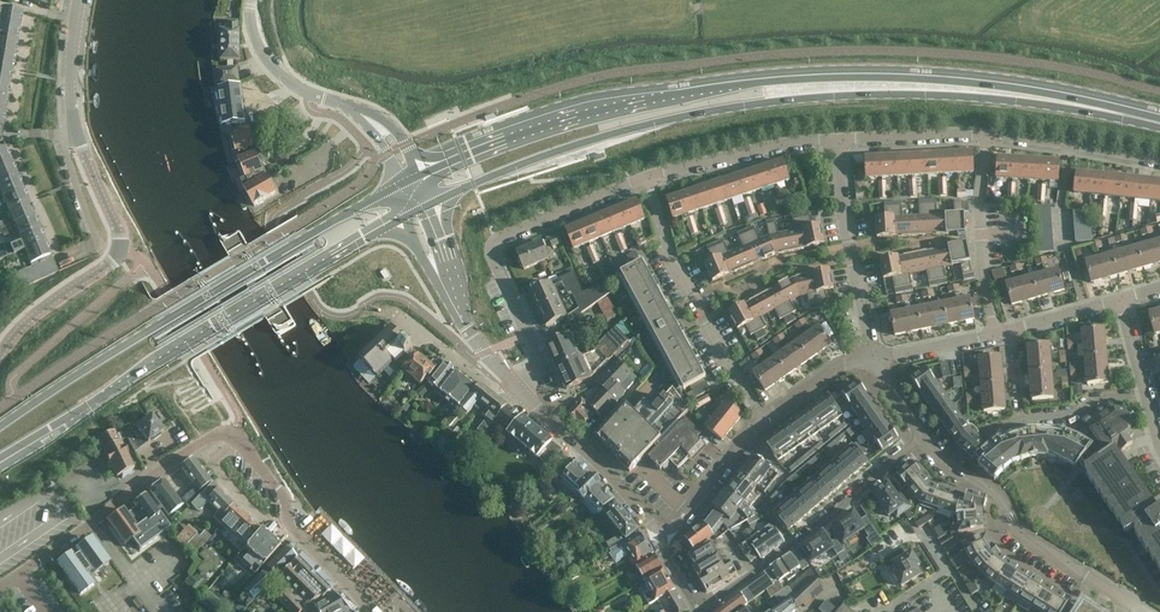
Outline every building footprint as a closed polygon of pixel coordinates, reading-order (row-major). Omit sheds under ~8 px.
[(20,27),(23,13),(22,13),(22,12),(1,9),(0,12),(0,24),(20,27)] [(227,59),(234,59),(240,59),(241,31),(239,30),(239,22),(231,22),(231,30),(223,30),(222,59),(227,59)] [(20,27),(0,24),(0,38),(18,41),(20,27)] [(18,41),(0,38),(0,53),(15,56),(18,41)] [(15,56),(0,53),(0,68),(13,70),(15,56)] [(234,59),(227,59),(227,67),(217,68),(219,84),(239,82),(237,66),(234,66),(234,59)] [(10,84),(13,70),(0,68),(0,83),(10,84)] [(10,84),(0,83),(0,97),(8,99),(10,84)] [(220,89),(221,106),(227,125),(245,123),(240,87),(220,89)] [(239,161),(256,154),(251,156),(249,148),(254,147),(249,129),(231,133),(235,149),(232,150),(236,163),(239,161)] [(12,162),(6,148),(0,151),(0,167),(12,162)] [(278,148),(271,151),(277,164),(284,161),(278,148)] [(972,152),(957,153),(958,173),(973,172),(972,152)] [(942,154),(943,173),(958,173),(957,153),(942,154)] [(239,161),(236,163),(236,165),(240,163),(245,177),(242,178),(247,189),(268,177),(267,177),(261,180),(258,173),(263,171),(256,154),(239,161)] [(928,174),(927,154),(911,155),(912,175),(928,174)] [(943,173),(942,154),(927,154),(928,174),(943,173)] [(912,175),(911,155),(896,156),(897,176),(912,175)] [(897,176),(896,156),(881,157),(882,176),(897,176)] [(882,176),(881,157),(866,158),(867,177),(882,176)] [(1013,178),(1014,159),(998,158),(998,177),(1013,178)] [(1013,178),(1028,179),(1029,160),(1014,159),(1013,178)] [(783,160),(768,165),(775,184),(789,179),(783,160)] [(1043,179),(1044,160),(1029,160),(1028,179),(1043,179)] [(1059,161),(1044,160),(1043,179),(1058,180),(1059,161)] [(18,175),(12,162),(0,167),(0,183),(18,175)] [(760,188),(775,184),(768,165),(754,170),(760,188)] [(760,188),(754,170),(740,175),(746,193),(760,188)] [(1090,193),(1092,174),(1077,172),(1075,191),(1090,193)] [(1105,195),(1107,176),(1092,174),(1090,193),(1105,195)] [(23,188),(18,175),(0,183),(0,198),(2,197),(23,188)] [(740,175),(726,180),(732,198),(746,193),(740,175)] [(1120,196),(1122,177),(1107,176),(1105,195),(1120,196)] [(277,193),(268,177),(247,189),(245,190),(254,206),(277,193)] [(1135,198),(1137,179),(1122,177),(1120,196),(1135,198)] [(1152,180),(1137,179),(1135,198),(1150,199),(1152,180)] [(717,202),(732,198),(726,180),(711,184),(717,202)] [(1152,180),(1150,199),(1159,200),(1159,181),(1152,180)] [(883,199),(883,182),(879,182),(880,191),(868,192),(869,199),(880,198),(880,199),(883,199)] [(697,189),(703,207),(717,202),(711,184),(697,189)] [(23,188),(2,197),(0,198),(0,213),(8,210),(29,201),(23,188)] [(703,207),(697,189),(683,194),(689,212),(703,207)] [(689,212),(683,194),(668,199),(674,217),(689,212)] [(791,195),(779,198),(781,204),(793,200),(791,195)] [(751,197),(748,198),(753,214),(756,214),(751,197)] [(753,214),(748,198),(744,200),(750,216),(753,214)] [(936,234),(936,235),(947,234),(946,214),(938,215),(937,199),(928,200),(930,234),(936,234)] [(637,200),(623,206),(630,224),(645,218),(637,200)] [(923,235),(930,234),(928,200),(919,200),(920,216),(911,216),(912,236),(923,235)] [(29,201),(8,210),(11,216),(3,219),(4,221),(0,223),(0,229),(13,224),(14,224),(34,215),(29,201)] [(901,236),(902,236),(912,236),(911,216),(903,217),(902,201),(893,202),(895,236),(901,236)] [(877,230),(877,237),(895,236),(893,202),(884,202),(885,218),(876,218),(876,221),(876,230),(877,230)] [(958,233),(958,236),(966,235),(965,213),(964,213),(964,211),(969,211),(969,202),(954,202),(955,214),(946,214),(947,234),(958,233)] [(761,214),(767,213),(765,204),(759,205),(761,214)] [(1034,207),(1038,252),(1054,250),(1049,205),(1034,207)] [(617,230),(630,224),(623,206),(609,212),(617,230)] [(719,208),(724,224),(727,223),(722,207),(719,208)] [(721,225),(724,224),(719,208),(716,209),(721,225)] [(1075,211),(1074,211),(1074,219),(1090,218),(1090,210),(1075,211)] [(808,247),(824,243),(823,237),(824,236),(822,227),(821,227),(821,225),(812,226),(809,211),(801,213),(808,247)] [(603,236),(617,230),(609,212),(595,218),(603,236)] [(801,248),(808,247),(801,213),(792,214),(795,230),(787,231),(791,251),(801,249),(801,248)] [(34,215),(14,224),(13,224),(0,229),(0,235),(3,234),(5,237),(17,231),(20,237),(40,229),(34,215)] [(589,241),(603,236),(595,218),(581,224),(589,241)] [(692,235),(695,234),(690,218),(687,219),(692,235)] [(781,252),(781,253),(791,251),(787,231),(778,233),(775,218),(766,220),(769,235),(775,253),(781,252)] [(1090,218),(1074,219),(1075,227),(1091,225),(1090,218)] [(589,241),(581,224),(567,230),(574,247),(589,241)] [(765,258),(775,254),(774,253),(775,253),(769,235),(760,239),(754,225),(745,229),(759,260),(765,258)] [(1091,225),(1075,227),(1075,234),(1091,233),(1091,230),(1091,225)] [(40,229),(20,237),(22,242),(11,247),(11,248),(0,253),(0,256),(2,260),(14,255),(25,250),(46,242),(40,229)] [(753,263),(759,260),(745,229),(737,232),(743,246),(736,249),(744,267),(753,263)] [(1091,233),(1075,234),(1076,242),(1092,241),(1091,233)] [(618,235),(624,250),(627,249),(621,234),(618,235)] [(549,239),(553,247),(562,243),(558,235),(549,239)] [(621,251),(624,250),(618,235),(615,236),(621,251)] [(642,236),(635,241),(639,246),(646,241),(642,236)] [(728,273),(734,271),(735,271),(744,267),(736,249),(729,252),(723,238),(715,242),(728,273)] [(970,261),(971,261),(966,240),(959,241),(959,244),(948,246),(952,265),(961,263),(964,279),(969,278),(968,274),(972,273),(970,261)] [(1150,243),(1156,263),(1159,261),(1159,240),(1150,243)] [(52,258),(46,242),(25,250),(14,255),(17,263),(28,258),(32,267),(16,274),(17,278),(21,288),(38,281),(58,271),(52,258)] [(542,242),(530,247),(518,252),(525,269),(549,259),(542,242)] [(710,274),(713,280),(728,273),(715,242),(706,245),(713,260),(705,263),(706,266),(709,274),(710,274)] [(1150,243),(1138,247),(1143,266),(1156,263),(1150,243)] [(590,247),(596,262),(599,261),(593,246),(590,247)] [(938,284),(947,283),(944,267),(952,265),(948,246),(938,248),(932,250),(938,284)] [(593,263),(596,262),(590,247),(587,248),(593,263)] [(1130,270),(1143,266),(1138,247),(1125,250),(1130,270)] [(926,270),(930,286),(938,284),(932,250),(925,251),(925,250),(914,252),(918,271),(918,272),(926,270)] [(1118,273),(1130,270),(1125,250),(1112,254),(1118,273)] [(690,401),(711,390),(705,379),(706,378),(702,369),(701,369),(691,351),(692,351),(683,334),(682,335),(666,305),(667,305),(658,289),(648,270),(644,261),(642,262),(636,252),(628,256),(632,267),(621,273),(639,306),(636,308),(639,313),(642,311),(652,331),(646,334),(649,340),(656,337),(664,352),(661,354),(663,358),(666,357),(684,390),(691,386),(695,394),(688,398),(690,401)] [(913,290),(910,273),(918,271),(914,252),(904,254),(904,255),(898,256),(904,292),(913,290)] [(1105,277),(1118,273),(1112,254),(1100,258),(1105,277)] [(892,277),(896,293),(904,292),(898,256),(880,260),(881,266),(881,267),(882,276),(883,276),(884,278),(892,277)] [(1036,266),(1043,263),(1041,258),(1034,260),(1036,266)] [(1092,281),(1105,277),(1100,258),(1086,261),(1092,281)] [(531,293),(538,310),(583,290),(572,267),(559,273),(561,279),(531,293)] [(1046,273),(1051,292),(1065,289),(1059,269),(1046,273)] [(831,276),(830,270),(813,273),(820,307),(828,305),(825,290),(833,288),(833,285),(834,285),(832,276),(831,276)] [(997,270),(992,271),(994,281),(1000,279),(997,270)] [(807,293),(810,309),(820,307),(813,273),(807,274),(806,274),(796,276),(793,277),(800,295),(807,293)] [(1039,296),(1051,292),(1046,273),(1033,277),(1039,296)] [(792,312),(796,310),(790,300),(800,295),(793,277),(788,280),(788,279),(778,284),(779,285),(773,288),(791,321),(796,319),(792,312)] [(1026,300),(1039,296),(1033,277),(1020,280),(1026,300)] [(1012,303),(1026,300),(1020,280),(1007,284),(1012,303)] [(583,290),(538,310),(546,326),(567,317),(570,322),(611,294),(606,284),(585,293),(583,290)] [(780,319),(783,317),(787,324),(791,321),(773,288),(767,291),(767,290),(758,295),(767,312),(774,309),(780,319)] [(1008,288),(1000,289),(1000,297),(1008,296),(1008,288)] [(766,335),(763,328),(766,326),(761,316),(767,312),(758,295),(749,300),(744,303),(762,337),(766,335)] [(610,297),(598,303),(607,320),(619,313),(611,299),(610,297)] [(957,301),(961,321),(974,318),(970,298),(957,301)] [(957,301),(944,304),(948,324),(961,321),(957,301)] [(754,333),(757,339),(762,337),(744,303),(729,312),(732,318),(731,318),(736,326),(738,328),(745,324),(751,335),(754,333)] [(948,324),(944,304),(931,306),(935,326),(948,324)] [(935,326),(931,306),(918,309),(922,329),(935,326)] [(918,309),(905,312),(909,332),(922,329),(918,309)] [(1150,313),(1155,333),(1159,331),(1159,310),(1150,313)] [(274,313),(267,318),(272,326),(284,319),(279,312),(275,315),(274,313)] [(895,334),(909,332),(905,312),(891,314),(895,334)] [(804,319),(799,322),(802,327),(807,324),(804,319)] [(802,327),(799,322),(794,326),(797,331),(802,327)] [(809,334),(821,351),(832,343),(820,326),(809,334)] [(607,362),(629,341),(616,327),(585,356),(582,357),(591,378),(594,376),(593,375),(607,362)] [(1085,343),(1105,341),(1104,327),(1091,329),(1084,329),(1085,343)] [(362,356),(359,365),(370,376),(379,373),(388,377),(398,367),(412,349),(404,340),(398,333),(398,334),(391,328),(362,356)] [(782,333),(777,337),(781,341),(786,338),(782,333)] [(821,351),(809,334),(798,342),(810,359),(821,351)] [(558,369),(579,359),(568,336),(547,346),(558,369)] [(781,341),(777,337),(773,340),(776,345),(781,341)] [(1086,356),(1106,354),(1105,341),(1085,343),(1086,356)] [(798,342),(787,350),(799,366),(810,359),(798,342)] [(1030,359),(1050,357),(1048,344),(1028,346),(1030,359)] [(412,349),(398,367),(407,374),(406,377),(411,380),(414,379),(421,385),(428,377),(430,378),(443,361),(439,358),(436,362),(434,360),(430,365),(427,362),(426,359),(423,356),(420,357),(419,356),(412,349)] [(761,349),(756,352),(760,357),(764,354),(761,349)] [(777,357),(788,374),(799,366),(787,350),(777,357)] [(760,357),(756,352),(751,356),(755,361),(760,357)] [(1087,369),(1107,367),(1106,354),(1086,356),(1087,369)] [(981,371),(1002,369),(1000,355),(980,357),(981,371)] [(582,357),(579,359),(558,369),(567,389),(591,378),(582,357)] [(778,382),(788,374),(777,357),(766,365),(778,382)] [(1031,372),(1051,370),(1050,357),(1030,359),(1031,372)] [(637,378),(618,360),(614,364),(597,383),(602,388),(588,403),(582,398),(569,412),(584,426),(597,412),(598,414),(597,415),(599,418),(601,416),(602,417),(625,392),(637,378)] [(430,378),(427,381),(443,394),(459,374),(443,361),(430,378)] [(947,362),(940,363),(942,371),(949,369),(947,362)] [(649,363),(644,368),(650,373),(655,368),(649,363)] [(766,389),(778,382),(766,365),(755,373),(766,389)] [(1109,381),(1107,367),(1087,369),(1089,383),(1109,381)] [(916,386),(931,375),(926,368),(920,372),(918,369),(909,376),(916,386)] [(949,369),(942,371),(943,378),(950,377),(949,369)] [(981,371),(983,384),(1003,382),(1002,369),(981,371)] [(1032,385),(1052,383),(1051,370),(1031,372),(1032,385)] [(459,374),(443,394),(449,398),(446,401),(449,404),(452,401),(459,407),(475,387),(459,374)] [(931,375),(916,386),(923,395),(938,385),(931,375)] [(963,387),(962,377),(953,378),(954,388),(963,387)] [(984,397),(1004,396),(1003,382),(983,384),(984,397)] [(850,406),(867,394),(859,383),(842,394),(850,406)] [(1053,397),(1052,383),(1032,385),(1033,399),(1053,397)] [(447,421),(445,423),(447,425),(449,427),(457,418),(462,412),(465,414),(473,406),(479,411),(480,410),(480,409),(482,409),(485,407),(495,396),(480,385),(477,388),(471,395),(460,407),(459,409),(458,409),(447,421)] [(938,385),(923,395),(929,405),(944,395),(938,385)] [(653,409),(644,400),(633,412),(624,403),(596,435),(602,440),(618,457),(617,458),(629,471),(646,454),(661,439),(664,435),(679,420),(690,410),(685,404),(679,395),(673,387),(653,409)] [(858,417),(875,405),(867,394),(850,406),(858,417)] [(701,399),(704,406),(711,402),(708,395),(701,399)] [(936,415),(951,404),(944,395),(929,405),(936,415)] [(487,419),(477,431),(483,435),(492,424),(494,422),(495,422),(508,406),(506,405),(495,396),(485,407),(488,409),(482,415),(487,419)] [(815,405),(829,425),(842,415),(828,396),(815,405)] [(1005,409),(1004,396),(984,397),(985,411),(1005,409)] [(696,410),(704,406),(701,399),(693,403),(696,410)] [(407,403),(402,409),(406,412),(411,406),(407,403)] [(717,415),(731,427),(741,415),(727,403),(717,415)] [(943,424),(958,414),(951,404),(936,415),(943,424)] [(815,405),(802,414),(816,434),(829,425),(815,405)] [(866,428),(883,417),(875,405),(858,417),(866,428)] [(508,406),(495,422),(507,433),(544,463),(548,466),(562,451),(558,448),(543,435),(521,417),(508,406)] [(1115,455),(1131,443),(1127,437),(1132,434),(1134,421),(1136,419),(1128,409),(1127,410),(1113,408),(1109,411),(1101,409),(1083,421),(1087,426),(1080,430),(1085,437),(1091,433),(1105,453),(1102,456),(1083,469),(1088,475),(1090,480),(1093,479),(1095,482),(1094,483),(1096,489),(1099,488),(1101,491),(1100,492),(1103,498),(1106,498),(1108,501),(1107,502),(1109,508),(1112,506),(1115,511),(1113,512),(1117,517),(1119,517),(1121,520),(1120,521),(1123,527),(1125,525),(1128,529),(1126,531),(1127,532),(1134,528),(1136,531),(1135,532),(1137,538),(1140,536),(1143,541),(1142,542),(1144,548),(1146,546),(1150,551),(1148,552),(1151,558),(1153,556),(1156,560),(1155,561),(1157,567),(1159,565),(1159,566),(1159,507),(1157,509),(1156,507),(1153,509),(1115,455)] [(802,414),(790,423),(803,443),(816,434),(802,414)] [(961,419),(958,414),(943,424),(950,434),(967,422),(969,420),(966,416),(961,419)] [(722,439),(731,427),(717,415),(707,427),(722,439)] [(152,416),(150,417),(136,428),(132,421),(127,423),(121,426),(135,452),(148,443),(152,440),(153,442),(161,437),(159,434),(163,431),(152,416)] [(681,422),(679,420),(664,435),(688,458),(695,450),(697,452),(704,445),(696,437),(701,432),(686,417),(681,422)] [(874,440),(891,428),(883,417),(866,428),(874,440)] [(969,424),(967,422),(950,434),(960,447),(968,455),(981,442),(981,438),(980,434),(980,432),(979,430),(976,427),(973,425),(969,424)] [(791,452),(803,443),(790,423),(777,432),(791,452)] [(828,436),(831,440),(847,426),(845,423),(828,436)] [(899,439),(891,428),(874,440),(882,451),(899,439)] [(120,440),(119,438),(114,429),(92,440),(97,452),(103,449),(107,455),(106,456),(108,461),(107,461),(108,463),(107,464),(109,469),(113,468),(117,477),(120,475),(122,479),(132,473),(131,470),(134,468),(127,455),(128,454),(124,447),(120,440)] [(849,429),(846,432),(851,437),(854,434),(849,429)] [(476,431),(470,437),(475,441),(480,436),(476,431)] [(981,442),(968,455),(973,459),(974,458),(981,464),(978,466),(990,477),(998,468),(1001,471),(1000,472),(1001,473),(1002,471),(1012,462),(1011,457),(1019,455),(1020,460),(1030,457),(1038,456),(1048,457),(1048,452),(1057,453),(1056,458),(1076,468),(1093,446),(1080,437),(1065,432),(1064,435),(1051,432),(1036,431),(1027,432),(1013,436),(1000,441),(998,438),(986,446),(981,442)] [(778,461),(791,452),(777,432),(764,441),(778,461)] [(843,434),(827,447),(830,451),(846,437),(843,434)] [(664,435),(661,439),(646,454),(647,455),(648,453),(658,463),(655,465),(660,470),(669,461),(677,469),(688,458),(664,435)] [(822,442),(805,455),(808,459),(824,445),(822,442)] [(831,462),(847,481),(868,463),(863,457),(866,454),(856,443),(853,445),(852,444),(831,462)] [(801,469),(804,472),(822,457),(819,454),(801,469)] [(808,459),(805,455),(789,469),(792,472),(808,459)] [(754,456),(740,473),(745,477),(757,487),(765,493),(767,490),(770,492),(777,483),(774,481),(778,476),(754,456)] [(196,487),(198,491),(211,482),(193,458),(181,467),(184,472),(182,474),(190,485),(193,483),(196,487)] [(561,474),(568,482),(583,469),(574,462),(561,474)] [(831,462),(811,480),(827,499),(847,481),(831,462)] [(902,491),(906,487),(922,474),(912,463),(893,479),(902,491)] [(583,469),(568,482),(566,484),(571,490),(575,487),(580,492),(593,479),(583,469)] [(791,483),(804,472),(801,469),(788,480),(787,481),(790,485),(791,483)] [(752,494),(757,487),(745,477),(740,473),(727,488),(750,507),(758,498),(752,494)] [(929,483),(922,474),(906,487),(914,496),(929,483)] [(150,490),(156,499),(169,516),(183,505),(164,480),(165,480),(164,479),(149,490),(149,491),(150,490)] [(599,485),(593,479),(580,492),(578,494),(584,501),(586,499),(591,504),(588,507),(593,512),(596,510),(600,515),(602,513),(614,503),(599,485)] [(827,499),(811,480),(792,496),(808,515),(827,499)] [(227,511),(233,504),(233,503),(232,503),(218,489),(217,488),(217,489),(212,483),(192,504),(198,511),(206,502),(207,500),(218,511),(213,516),(221,524),(223,522),(230,514),(227,511)] [(931,485),(929,483),(914,496),(919,502),(918,505),(927,508),(935,487),(931,485)] [(888,484),(873,494),(889,516),(893,513),(897,518),(912,507),(900,492),(896,495),(888,484)] [(785,489),(783,486),(768,501),(771,504),(785,489)] [(201,494),(198,491),(196,487),(182,499),(188,507),(201,494)] [(945,490),(935,487),(927,508),(937,512),(937,509),(945,490)] [(701,520),(705,524),(717,540),(729,531),(748,521),(750,525),(763,519),(749,508),(750,507),(727,488),(710,510),(701,520)] [(966,498),(945,490),(937,509),(956,516),(957,524),(983,518),(982,510),(983,507),(983,505),(980,504),(982,498),(967,494),(966,498)] [(137,508),(130,512),(127,515),(123,510),(107,521),(127,548),(137,541),(142,548),(170,528),(145,494),(133,503),(137,508)] [(788,531),(808,515),(792,496),(772,513),(788,531)] [(613,555),(625,547),(624,547),(628,544),(626,542),(639,532),(614,503),(602,513),(603,514),(600,516),(604,521),(607,519),(619,534),(603,543),(608,551),(610,550),(613,555)] [(866,503),(861,507),(866,515),(871,511),(866,503)] [(261,528),(233,504),(227,511),(230,514),(223,522),(240,537),(237,541),(245,548),(261,528)] [(877,533),(866,517),(860,521),(854,511),(832,525),(844,543),(865,529),(871,537),(877,533)] [(909,511),(905,514),(909,520),(913,517),(909,511)] [(929,516),(916,523),(919,528),(932,520),(929,516)] [(984,527),(983,518),(957,524),(958,528),(950,534),(953,538),(959,535),(959,533),(984,527)] [(373,581),(381,574),(333,523),(317,538),(329,551),(330,549),(351,572),(358,565),(373,581)] [(717,540),(705,524),(686,539),(695,551),(714,536),(717,540)] [(760,556),(761,559),(785,543),(776,530),(775,530),(772,524),(759,533),(740,546),(751,562),(760,556)] [(750,527),(742,533),(747,540),(754,534),(750,527)] [(939,527),(935,529),(940,538),(944,535),(939,527)] [(281,545),(261,528),(245,548),(237,557),(256,574),(281,545)] [(185,546),(195,555),(211,536),(204,531),(199,537),(196,534),(185,546)] [(637,566),(653,554),(639,532),(626,542),(628,544),(624,547),(625,547),(637,566)] [(812,562),(833,548),(837,556),(842,552),(834,540),(828,544),(821,534),(801,547),(812,562)] [(970,559),(992,545),(986,535),(963,545),(958,547),(961,552),(965,549),(970,559)] [(58,563),(81,594),(93,585),(86,575),(92,571),(93,573),(109,562),(92,538),(76,550),(79,554),(73,558),(70,554),(58,563)] [(245,592),(238,599),(247,608),(278,577),(296,559),(297,558),(296,557),(302,552),(292,542),(287,547),(286,547),(284,549),(283,548),(281,550),(282,551),(265,567),(266,568),(243,591),(245,592)] [(699,579),(724,565),(711,543),(689,556),(696,567),(693,568),(699,579)] [(992,545),(970,559),(971,560),(980,572),(999,554),(992,545)] [(205,548),(199,556),(214,570),(221,562),(205,548)] [(791,553),(803,570),(809,565),(798,549),(791,553)] [(895,561),(895,562),(892,564),(897,572),(894,574),(901,586),(922,575),(917,567),(920,565),(912,552),(899,560),(898,560),(895,561)] [(276,599),(289,611),(301,611),(303,611),(307,607),(320,598),(322,599),(331,591),(330,591),(336,586),(302,553),(297,558),(296,559),(278,577),(288,587),(276,599)] [(781,561),(793,578),(797,575),(795,571),(800,567),(791,554),(781,561)] [(1001,556),(999,554),(980,572),(982,574),(994,583),(1009,562),(1001,556)] [(655,557),(637,566),(635,567),(641,577),(628,584),(631,588),(643,581),(663,570),(655,557)] [(770,568),(780,582),(783,580),(786,578),(788,581),(793,578),(781,561),(770,568)] [(725,565),(724,565),(699,579),(702,584),(701,584),(707,593),(737,575),(730,562),(725,565)] [(1021,570),(1009,562),(994,583),(996,584),(1007,592),(1021,570)] [(811,567),(788,587),(784,589),(778,593),(775,595),(782,605),(791,598),(797,611),(803,605),(805,607),(824,591),(822,588),(811,568),(811,567)] [(649,606),(658,602),(676,592),(663,570),(643,581),(649,590),(642,594),(649,606)] [(1017,604),(1034,576),(1033,577),(1021,570),(1007,592),(1004,597),(1017,604)] [(767,571),(764,572),(767,576),(774,586),(767,591),(772,598),(775,595),(778,593),(784,589),(780,582),(774,574),(771,576),(767,571)] [(774,586),(767,576),(741,594),(740,593),(713,611),(737,611),(745,606),(767,591),(774,586)] [(1029,611),(1047,585),(1034,576),(1017,604),(1029,611)] [(386,577),(375,582),(383,599),(394,594),(386,577)] [(976,586),(973,582),(967,586),(969,590),(976,586)] [(215,583),(210,590),(217,596),(222,589),(215,583)] [(1059,592),(1047,585),(1029,611),(1046,611),(1059,592)] [(979,591),(976,586),(969,590),(972,595),(979,591)] [(357,608),(343,594),(338,599),(331,591),(322,599),(320,598),(307,607),(303,611),(304,611),(353,611),(357,608)] [(676,592),(658,602),(664,611),(670,609),(682,602),(676,592)] [(1059,592),(1046,611),(1064,611),(1071,600),(1059,592)] [(223,604),(210,593),(203,600),(216,611),(223,604)] [(797,611),(791,598),(782,605),(771,611),(795,611),(797,611)] [(407,599),(393,611),(419,611),(407,599)] [(819,610),(821,611),(833,611),(836,608),(827,600),(819,610)] [(1086,600),(1084,606),(1080,611),(1105,611),(1086,600)] [(672,611),(688,611),(689,611),(682,602),(670,609),(672,611)] [(233,611),(242,611),(246,608),(241,604),(233,611)] [(263,604),(250,611),(268,611),(263,604)]
